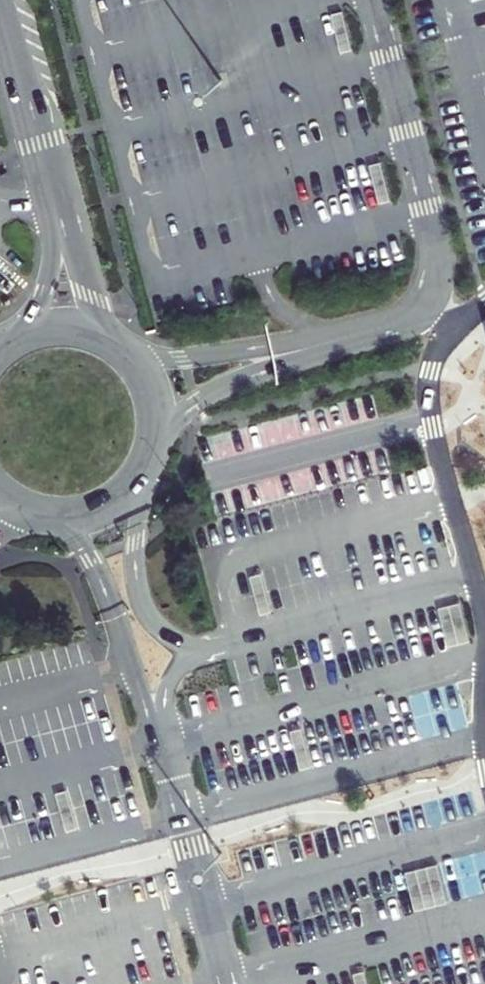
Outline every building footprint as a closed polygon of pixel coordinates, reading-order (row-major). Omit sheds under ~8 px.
[(352,51),(342,12),(330,15),(341,54),(352,51)] [(390,203),(380,163),(369,166),(379,205),(390,203)] [(262,569),(249,573),(261,618),(275,614),(262,569)] [(470,642),(460,599),(439,604),(449,647),(470,642)] [(78,829),(68,789),(56,792),(66,832),(78,829)] [(448,905),(437,864),(404,872),(415,914),(448,905)] [(352,972),(355,983),(370,983),(366,968),(352,972)]
